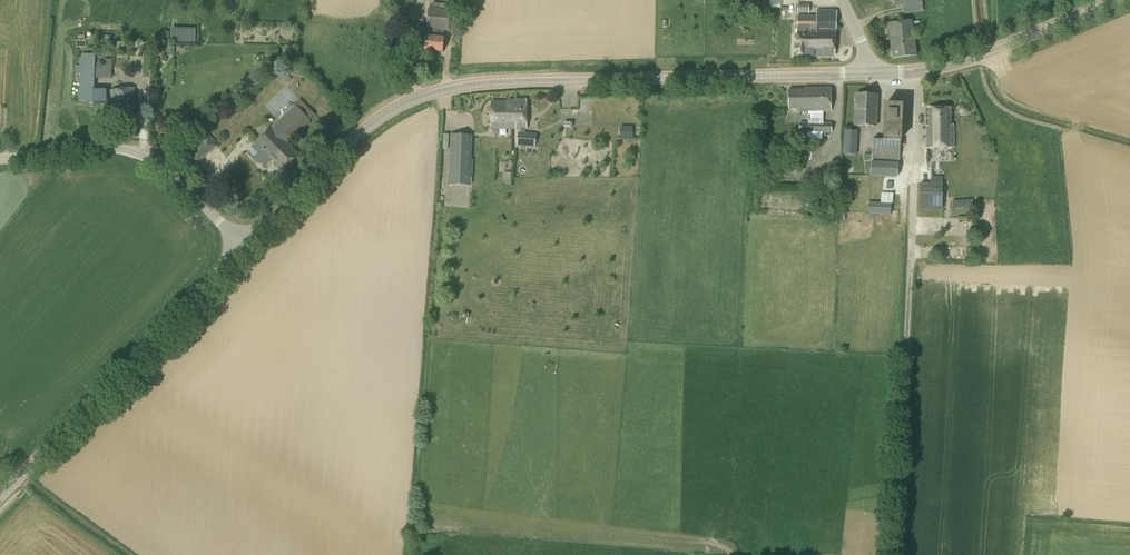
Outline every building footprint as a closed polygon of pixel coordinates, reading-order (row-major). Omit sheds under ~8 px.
[(809,13),(809,4),(798,4),(798,13),(809,13)] [(448,32),(451,11),(428,8),(424,50),(442,52),(444,32),(448,32)] [(795,57),(833,56),(836,12),(818,11),(818,16),(797,17),(795,57)] [(892,59),(916,56),(912,21),(888,24),(892,59)] [(111,76),(112,67),(94,66),(95,55),(81,54),(79,102),(106,103),(107,90),(94,90),(94,75),(111,76)] [(259,73),(249,79),(254,87),(264,81),(259,73)] [(830,111),(830,87),(805,88),(806,90),(788,90),(789,109),(800,109),(800,112),(830,111)] [(114,121),(137,118),(134,88),(110,91),(114,121)] [(876,127),(877,96),(856,95),(854,126),(876,127)] [(284,170),(298,155),(287,143),(310,121),(303,113),(308,108),(300,100),(272,126),(256,142),(265,151),(272,158),(284,170)] [(526,131),(525,100),(508,101),(508,102),(492,103),(492,130),(521,131),(525,131),(526,131)] [(898,160),(901,106),(886,105),(884,141),(873,140),(871,158),(898,160)] [(553,131),(566,131),(565,120),(566,120),(566,106),(553,106),(553,131)] [(951,126),(951,109),(928,109),(928,127),(926,127),(926,148),(950,148),(951,156),(976,155),(975,124),(956,124),(957,147),(953,147),(953,126),(951,126)] [(831,133),(831,123),(800,123),(799,132),(831,133)] [(633,127),(620,127),(619,137),(632,138),(633,127)] [(857,148),(858,131),(844,130),(843,148),(857,148)] [(525,131),(521,131),(521,133),(520,133),(518,133),(518,145),(518,146),(535,147),(536,134),(525,134),(525,131)] [(198,164),(216,146),(206,135),(187,154),(198,164)] [(450,152),(449,185),(469,185),(471,138),(471,136),(470,136),(451,135),(450,152)] [(811,145),(829,143),(828,135),(811,137),(811,145)] [(265,151),(256,159),(263,167),(272,158),(265,151)] [(898,177),(898,163),(871,162),(871,176),(898,177)] [(863,178),(851,179),(852,190),(863,189),(863,178)] [(916,182),(917,189),(937,189),(937,181),(916,182)] [(915,190),(915,203),(937,202),(937,189),(915,190)] [(957,201),(957,209),(972,208),(972,200),(957,201)] [(891,215),(891,203),(869,202),(869,213),(891,215)]
